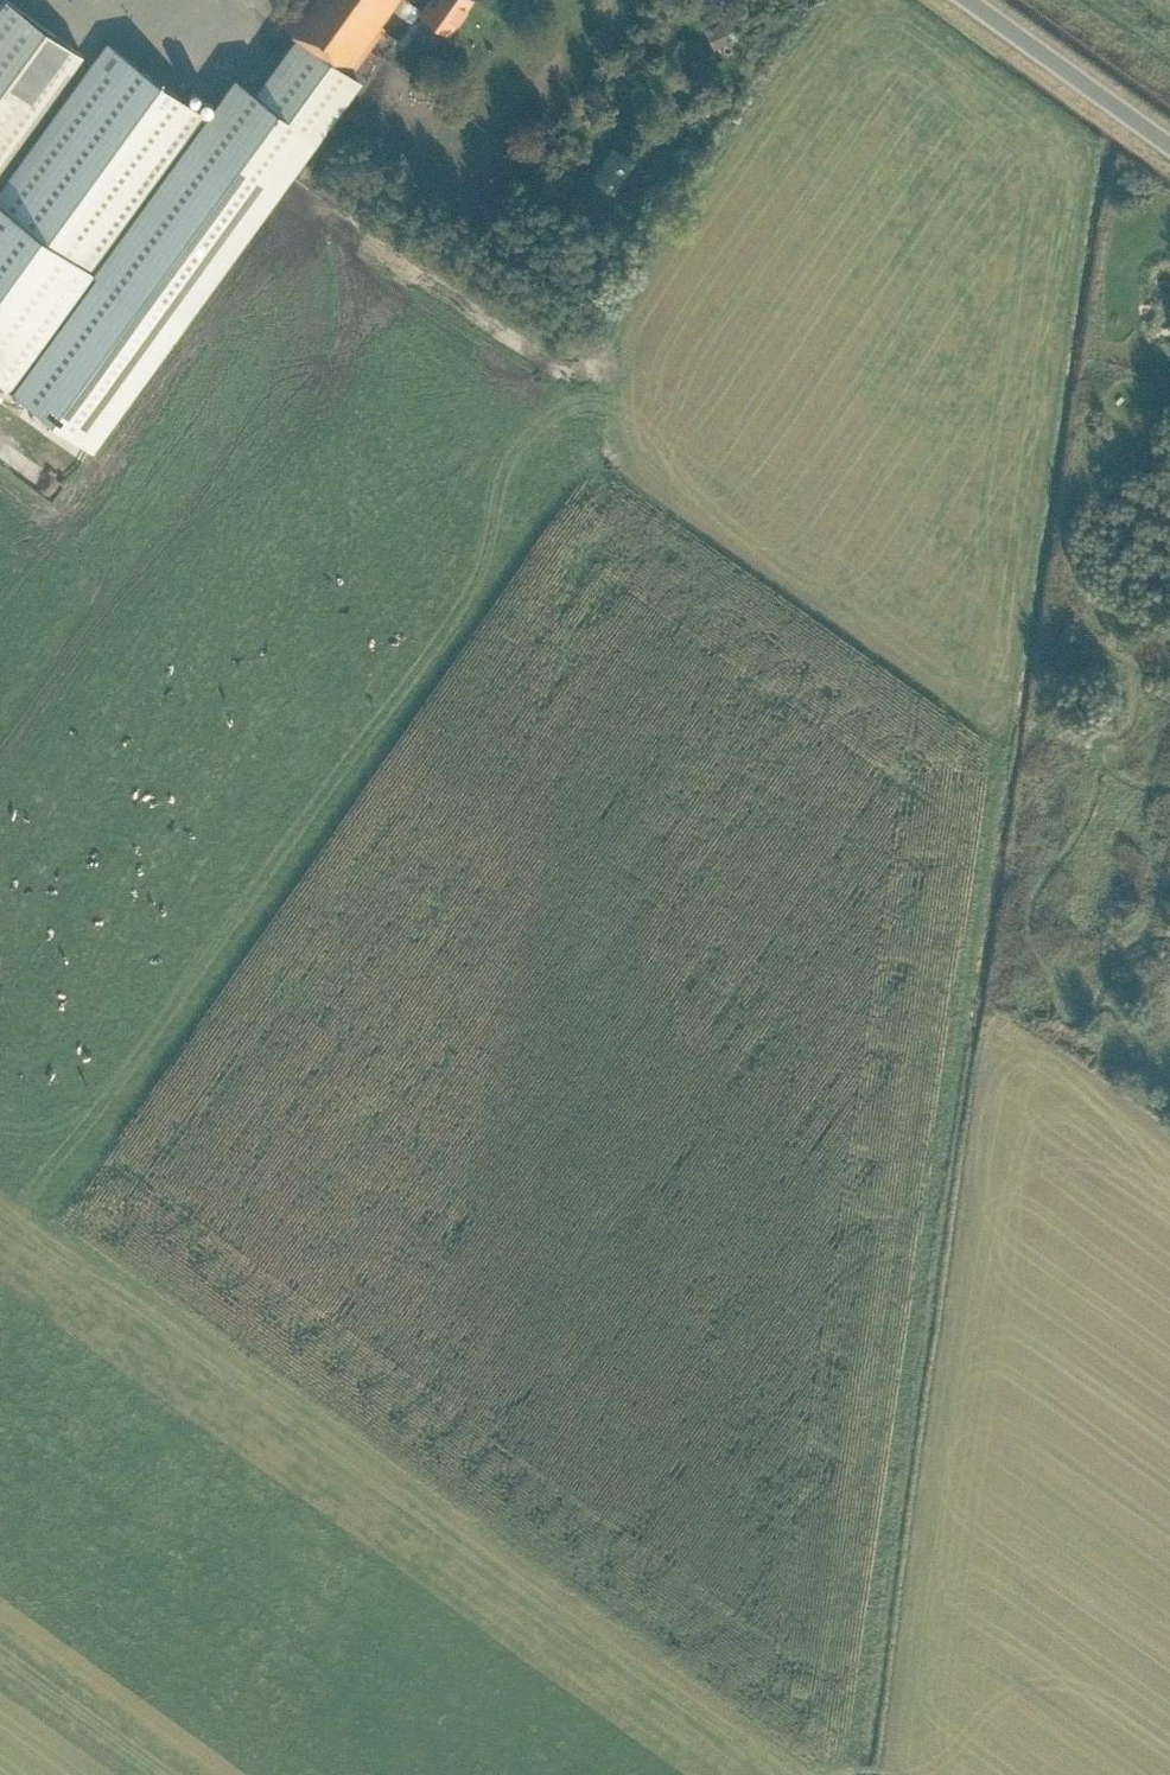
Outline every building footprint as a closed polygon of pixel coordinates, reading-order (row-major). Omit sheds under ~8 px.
[(0,3),(0,162),(81,54),(9,0),(2,0),(0,3)] [(277,20),(297,35),(348,72),(381,26),(377,23),(394,0),(292,0),(277,20)] [(419,6),(415,12),(443,32),(467,0),(411,0),(419,6)] [(91,445),(356,77),(348,72),(297,35),(291,43),(255,93),(235,78),(225,93),(209,115),(150,73),(108,43),(0,194),(0,380),(91,445)]
